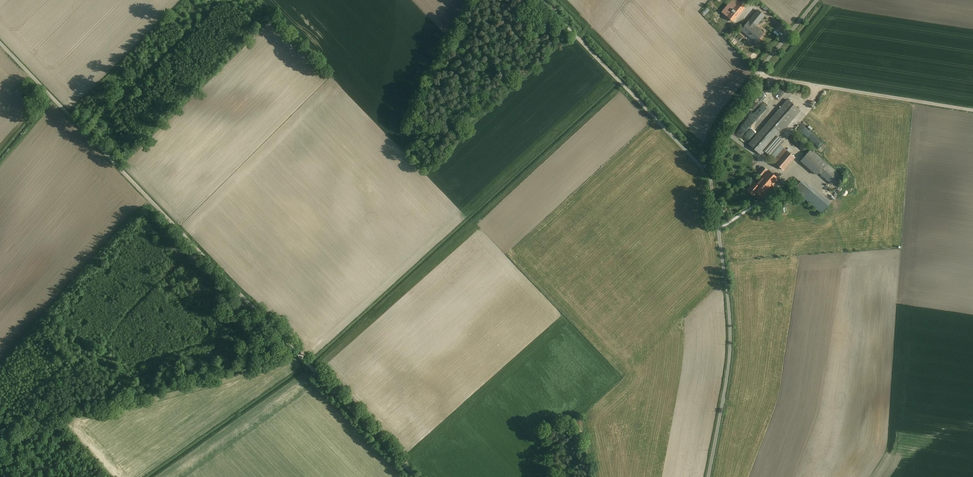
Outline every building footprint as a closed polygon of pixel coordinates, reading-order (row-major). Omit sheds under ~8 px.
[(739,0),(731,0),(723,9),(736,20),(747,6),(739,0)] [(749,21),(755,26),(764,16),(758,10),(749,21)] [(762,32),(755,26),(749,21),(743,28),(751,35),(750,36),(755,41),(762,32)] [(783,131),(769,119),(750,142),(763,154),(766,151),(771,156),(785,140),(780,135),(783,131)] [(739,127),(733,133),(740,138),(741,136),(748,142),(755,134),(749,128),(743,135),(740,132),(742,130),(739,127)] [(786,170),(797,157),(785,146),(774,159),(786,170)] [(829,162),(813,148),(802,160),(818,174),(820,172),(829,162)] [(843,174),(829,162),(820,172),(834,184),(843,174)] [(764,198),(779,180),(769,171),(754,189),(764,198)] [(810,193),(815,187),(801,175),(796,181),(810,193)]
